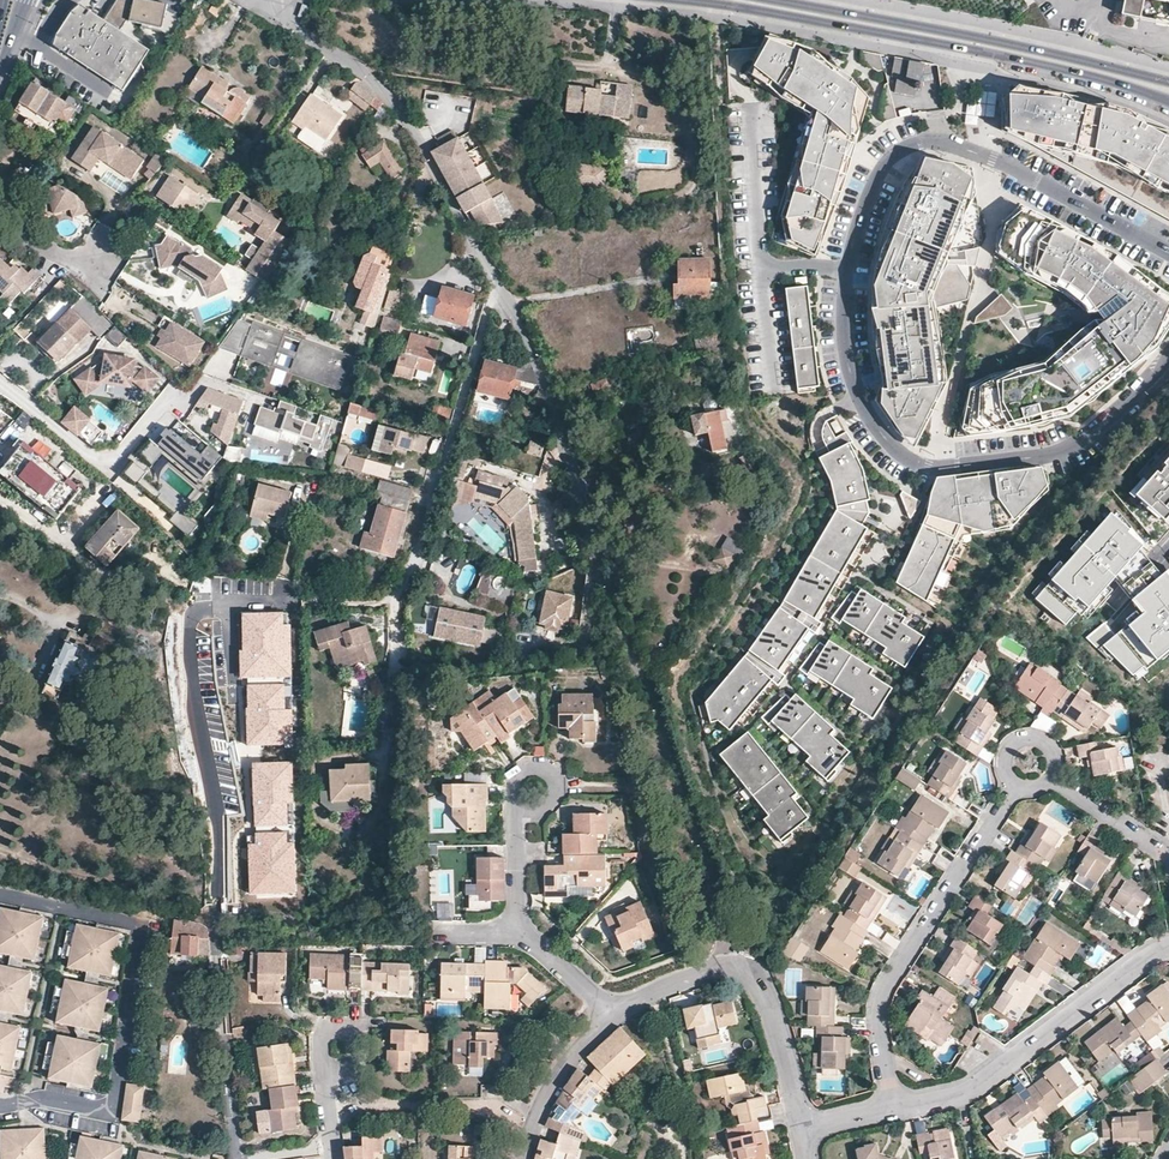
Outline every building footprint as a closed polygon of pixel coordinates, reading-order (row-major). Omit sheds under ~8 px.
[(161,32),(171,38),(183,20),(167,9),(168,4),(148,0),(134,0),(132,0),(117,0),(104,20),(120,31),(127,21),(142,25),(162,29),(161,32)] [(209,12),(218,17),(228,0),(216,0),(209,12)] [(1123,18),(1141,22),(1145,0),(1168,5),(1168,0),(1127,0),(1123,18)] [(150,49),(120,31),(104,20),(78,3),(72,9),(57,33),(53,43),(122,90),(150,49)] [(200,25),(204,18),(193,11),(188,19),(200,25)] [(200,25),(188,19),(178,36),(189,43),(200,25)] [(855,110),(860,86),(853,78),(857,73),(841,63),(837,68),(813,52),(767,34),(749,72),(771,83),(813,109),(783,216),(785,228),(788,239),(815,249),(819,238),(832,205),(835,207),(844,185),(839,183),(846,157),(852,159),(856,144),(850,142),(855,110)] [(885,70),(880,54),(861,51),(861,61),(878,72),(885,70)] [(927,64),(895,58),(891,78),(898,79),(895,93),(914,97),(916,90),(921,91),(927,64)] [(200,107),(202,104),(233,123),(251,97),(245,93),(246,90),(242,87),(238,86),(235,86),(232,88),(230,90),(229,92),(223,88),(215,83),(219,77),(200,65),(181,96),(200,107)] [(223,88),(227,82),(219,77),(215,83),(223,88)] [(353,82),(349,90),(377,111),(378,110),(383,103),(361,81),(353,82)] [(83,104),(69,95),(63,104),(39,89),(40,86),(34,82),(20,102),(54,124),(59,117),(67,122),(75,111),(79,113),(85,105),(83,104)] [(629,117),(632,85),(602,82),(602,89),(568,85),(565,110),(629,117)] [(897,118),(888,83),(885,85),(879,115),(884,123),(897,118)] [(1125,116),(1127,110),(1045,89),(1002,96),(1056,95),(1125,116)] [(424,103),(437,104),(439,92),(426,91),(424,103)] [(345,115),(312,93),(296,117),(307,125),(305,129),(299,137),(321,151),(326,143),(329,140),(345,115)] [(85,105),(91,109),(100,115),(105,106),(89,95),(83,104),(85,105)] [(1142,116),(1127,110),(1125,116),(1056,95),(1002,96),(1003,129),(1052,141),(1064,162),(1168,220),(1168,128),(1142,116)] [(251,143),(259,148),(281,115),(269,107),(262,120),(265,122),(251,143)] [(901,117),(912,114),(910,107),(900,110),(901,117)] [(998,129),(996,113),(981,115),(983,132),(998,129)] [(307,125),(296,117),(293,121),(305,129),(307,125)] [(133,176),(144,160),(96,127),(74,159),(91,170),(100,158),(103,161),(105,158),(112,157),(120,161),(124,170),(133,176)] [(1003,129),(1064,162),(1052,141),(1003,129)] [(458,139),(453,131),(439,138),(444,147),(458,139)] [(140,132),(136,139),(151,149),(155,142),(140,132)] [(504,222),(491,199),(492,199),(458,139),(444,147),(432,153),(433,154),(439,150),(439,151),(444,159),(438,163),(441,161),(445,167),(441,169),(442,170),(448,166),(453,175),(446,178),(447,179),(450,177),(453,183),(450,185),(457,181),(461,190),(458,191),(462,198),(468,209),(470,212),(473,211),(481,225),(504,222)] [(371,167),(381,161),(393,180),(404,173),(385,141),(363,156),(371,167)] [(237,166),(244,171),(259,148),(251,143),(237,166)] [(444,159),(439,151),(439,150),(433,154),(438,163),(444,159)] [(139,181),(144,186),(168,159),(158,153),(147,167),(150,170),(139,181)] [(105,158),(103,161),(131,180),(133,176),(124,170),(120,161),(112,157),(105,158)] [(844,185),(852,159),(846,157),(839,183),(844,185)] [(872,302),(873,310),(881,310),(890,384),(881,405),(896,428),(896,431),(904,438),(910,435),(920,439),(934,410),(931,409),(939,392),(938,383),(928,308),(938,305),(968,298),(971,286),(957,266),(940,265),(964,198),(970,196),(976,194),(972,168),(922,158),(904,184),(895,202),(885,229),(879,249),(873,281),(873,287),(875,287),(876,301),(872,302)] [(606,167),(575,164),(573,183),(604,186),(606,167)] [(453,175),(448,166),(442,170),(446,178),(453,175)] [(170,177),(156,198),(182,215),(197,194),(170,177)] [(461,190),(457,181),(450,185),(455,194),(458,191),(461,190)] [(83,203),(59,188),(27,197),(30,208),(36,206),(39,216),(47,214),(50,213),(51,217),(71,212),(73,220),(86,216),(83,203)] [(200,196),(197,194),(182,215),(186,218),(200,196)] [(976,267),(980,248),(950,252),(970,196),(964,198),(940,265),(957,266),(976,267)] [(468,209),(462,198),(458,199),(467,214),(470,212),(468,209)] [(265,285),(267,281),(276,269),(291,244),(274,233),(280,223),(251,205),(244,215),(245,215),(262,226),(257,233),(256,235),(263,239),(267,242),(264,246),(261,251),(254,262),(247,272),(265,285)] [(30,208),(28,208),(31,218),(39,216),(36,206),(30,208)] [(244,215),(234,208),(228,217),(239,224),(241,222),(245,215),(244,215)] [(1077,242),(1080,236),(1036,212),(1016,208),(998,230),(996,246),(1011,267),(1056,287),(1081,305),(1091,318),(1096,314),(1086,299),(1068,286),(1029,267),(1004,251),(1006,231),(1023,213),(1047,228),(1077,242)] [(1096,314),(1104,324),(1099,328),(1046,370),(974,389),(968,428),(979,433),(1027,420),(1029,426),(1037,424),(1036,418),(1066,410),(1152,342),(1157,349),(1162,344),(1157,338),(1168,329),(1168,285),(1153,278),(1154,276),(1136,266),(1129,277),(1091,250),(1095,244),(1080,236),(1077,242),(1047,228),(1023,213),(1006,231),(1004,251),(1029,267),(1068,286),(1086,299),(1096,314)] [(262,226),(245,215),(241,222),(257,233),(262,226)] [(788,239),(785,228),(779,244),(814,257),(821,243),(819,238),(815,249),(788,239)] [(202,257),(196,259),(193,257),(193,251),(182,244),(181,245),(168,237),(163,246),(156,247),(160,270),(176,268),(182,272),(193,280),(200,284),(202,289),(215,283),(221,273),(223,270),(202,257)] [(222,244),(218,249),(223,253),(227,247),(222,244)] [(1136,266),(1095,244),(1091,250),(1129,277),(1136,266)] [(261,251),(254,246),(247,257),(254,262),(261,251)] [(363,293),(357,307),(378,313),(391,272),(373,266),(377,256),(368,254),(364,256),(356,277),(359,278),(356,286),(356,291),(363,293)] [(675,283),(675,298),(710,298),(709,259),(679,259),(679,283),(675,283)] [(3,294),(0,297),(9,305),(22,292),(23,294),(41,276),(33,269),(28,274),(22,268),(20,270),(15,265),(11,269),(2,261),(0,263),(0,291),(3,294)] [(267,281),(275,284),(282,273),(276,269),(267,281)] [(189,285),(193,280),(182,272),(178,278),(189,285)] [(221,273),(215,283),(202,289),(207,300),(228,291),(221,273)] [(68,283),(60,276),(53,284),(61,290),(68,283)] [(1154,276),(1153,278),(1168,285),(1168,284),(1154,276)] [(721,282),(710,283),(710,298),(721,298),(721,282)] [(806,307),(805,300),(808,292),(807,286),(785,289),(798,394),(816,392),(812,361),(815,353),(815,347),(811,347),(810,340),(813,332),(812,327),(808,327),(807,320),(811,312),(810,307),(806,307)] [(443,289),(435,318),(466,326),(473,296),(443,289)] [(406,294),(390,290),(385,308),(401,312),(406,294)] [(1001,294),(976,317),(974,324),(1005,315),(1013,308),(1001,294)] [(40,342),(60,359),(93,324),(105,335),(108,332),(114,326),(98,311),(83,296),(50,331),(40,342)] [(938,305),(928,308),(938,383),(948,382),(938,305)] [(216,317),(232,328),(241,314),(235,310),(232,310),(216,317)] [(880,408),(881,405),(890,384),(881,310),(873,310),(872,310),(872,331),(874,351),(878,367),(883,382),(875,401),(880,408)] [(380,328),(390,332),(389,338),(399,341),(401,334),(399,334),(401,322),(383,317),(380,328)] [(277,346),(281,335),(252,325),(245,322),(240,320),(232,330),(249,337),(243,353),(271,363),(275,352),(277,346)] [(356,358),(253,321),(252,325),(281,335),(304,343),(355,361),(356,358)] [(1029,426),(1027,420),(979,433),(968,428),(974,389),(1046,370),(1099,328),(1094,321),(1043,362),(1015,371),(990,375),(970,383),(959,424),(967,437),(1005,432),(1029,426)] [(12,328),(17,332),(22,327),(20,322),(17,324),(12,328)] [(110,341),(121,333),(114,326),(108,332),(105,335),(104,337),(110,341)] [(162,344),(158,351),(191,371),(206,346),(173,326),(168,335),(162,344)] [(1168,336),(1168,329),(1157,338),(1162,344),(1168,336)] [(243,353),(249,337),(232,330),(231,332),(221,345),(243,353)] [(713,331),(714,336),(695,340),(697,352),(710,350),(721,346),(721,330),(713,331)] [(117,348),(125,338),(121,333),(110,341),(117,348)] [(158,341),(162,344),(168,335),(163,333),(158,341)] [(413,367),(430,372),(439,342),(412,334),(406,354),(401,353),(396,373),(410,377),(413,367)] [(1157,349),(1152,342),(1066,410),(1036,418),(1037,424),(1070,417),(1157,349)] [(355,361),(304,343),(300,354),(298,360),(294,371),(345,389),(355,361)] [(271,363),(243,353),(221,345),(221,346),(219,348),(276,368),(277,365),(271,363)] [(710,350),(710,354),(719,358),(722,357),(721,346),(710,350)] [(132,368),(133,362),(105,358),(104,361),(75,383),(85,397),(100,387),(97,383),(101,379),(101,382),(130,385),(131,380),(135,381),(133,382),(146,393),(157,380),(144,369),(132,368)] [(479,385),(478,390),(509,398),(511,391),(514,378),(539,385),(530,362),(516,369),(486,361),(483,373),(475,371),(472,383),(479,385)] [(345,389),(294,371),(288,369),(287,372),(344,392),(345,389)] [(607,385),(605,378),(590,383),(592,390),(607,385)] [(229,447),(245,401),(209,388),(196,407),(207,411),(210,405),(224,410),(219,426),(215,424),(212,432),(229,447)] [(292,418),(296,407),(280,401),(277,409),(274,408),(273,411),(260,407),(254,425),(280,434),(282,430),(300,436),(298,440),(310,444),(309,447),(321,452),(333,420),(320,415),(316,426),(292,418)] [(350,402),(347,412),(359,414),(361,406),(350,402)] [(444,407),(434,404),(431,414),(441,417),(444,407)] [(378,419),(380,411),(361,406),(359,414),(378,419)] [(733,441),(728,418),(726,419),(724,409),(692,416),(696,435),(708,432),(715,463),(729,460),(726,443),(733,441)] [(102,432),(88,420),(83,426),(90,432),(84,439),(91,445),(102,432)] [(842,430),(836,420),(831,423),(836,433),(842,430)] [(850,443),(853,441),(846,432),(837,438),(827,421),(823,428),(823,437),(825,442),(830,453),(846,445),(850,443)] [(90,432),(83,426),(76,433),(84,439),(90,432)] [(386,429),(380,428),(374,452),(379,453),(386,429)] [(393,452),(394,447),(408,451),(408,449),(423,453),(428,438),(416,435),(415,437),(386,429),(379,453),(392,457),(393,452)] [(151,469),(166,452),(202,482),(224,458),(210,446),(209,447),(201,456),(172,431),(170,432),(167,430),(162,437),(165,439),(159,446),(160,446),(159,448),(150,440),(136,456),(133,454),(129,459),(131,462),(120,475),(135,488),(136,487),(155,502),(162,495),(158,492),(143,479),(147,474),(145,473),(149,468),(151,469)] [(917,445),(920,439),(910,435),(904,438),(917,445)] [(527,452),(541,456),(544,442),(531,438),(530,438),(527,452)] [(0,465),(0,472),(61,521),(85,492),(21,440),(0,465)] [(864,470),(850,443),(846,445),(859,472),(866,501),(870,500),(864,470)] [(859,472),(846,445),(830,453),(820,458),(830,477),(836,507),(866,501),(859,472)] [(336,464),(345,465),(348,448),(338,447),(336,464)] [(367,461),(349,456),(346,467),(364,472),(367,461)] [(461,480),(466,460),(458,458),(453,478),(461,480)] [(1136,496),(1165,522),(1168,517),(1168,459),(1164,464),(1161,461),(1151,473),(1154,476),(1136,496)] [(1052,486),(1060,479),(1046,466),(938,476),(913,545),(942,483),(1039,473),(1040,476),(1047,482),(1013,521),(961,524),(954,540),(958,542),(963,531),(1015,528),(1052,486)] [(532,500),(518,486),(514,490),(510,486),(515,482),(500,475),(477,469),(474,479),(479,480),(478,484),(474,496),(497,502),(514,520),(519,559),(520,564),(525,565),(523,571),(538,569),(537,557),(533,526),(536,526),(534,519),(538,518),(537,513),(531,514),(530,505),(530,502),(532,500)] [(1013,521),(1047,482),(1040,476),(1039,473),(942,483),(913,545),(905,563),(898,578),(899,579),(898,584),(927,602),(941,570),(954,540),(961,524),(1013,521)] [(474,496),(478,484),(461,480),(453,478),(450,490),(445,508),(473,500),(474,496)] [(409,500),(412,490),(379,481),(376,491),(382,493),(409,500)] [(259,484),(252,510),(268,514),(279,517),(285,518),(291,492),(259,484)] [(184,505),(163,487),(158,492),(162,495),(155,502),(173,517),(178,512),(184,505)] [(409,500),(382,493),(371,535),(365,533),(361,548),(393,557),(409,500)] [(519,559),(514,520),(497,502),(474,496),(473,500),(492,506),(511,527),(513,532),(516,558),(516,559),(519,559)] [(869,515),(866,501),(836,507),(837,511),(862,526),(869,515)] [(252,510),(250,516),(266,521),(267,518),(268,514),(252,510)] [(139,529),(119,511),(88,547),(108,565),(116,557),(139,529)] [(853,555),(847,552),(851,545),(857,548),(866,533),(860,530),(862,526),(837,511),(784,601),(815,620),(826,600),(820,597),(825,590),(831,593),(839,578),(834,575),(838,567),(844,570),(853,555)] [(188,539),(197,528),(178,512),(173,517),(169,523),(188,539)] [(1039,599),(1073,627),(1095,605),(1102,611),(1128,581),(1156,617),(1138,630),(1135,627),(1122,637),(1111,625),(1092,639),(1116,663),(1123,658),(1143,681),(1168,662),(1168,574),(1150,550),(1154,547),(1123,513),(1039,599)] [(146,534),(139,529),(116,557),(122,562),(146,534)] [(945,572),(958,542),(954,540),(941,570),(945,572)] [(853,555),(857,548),(851,545),(847,552),(853,555)] [(736,555),(720,547),(711,562),(727,570),(736,555)] [(898,578),(905,563),(901,562),(893,575),(898,578)] [(520,564),(518,564),(516,572),(523,573),(523,571),(525,565),(520,564)] [(110,571),(103,566),(93,579),(98,586),(110,571)] [(839,578),(844,570),(838,567),(834,575),(839,578)] [(565,625),(571,593),(547,588),(542,621),(547,622),(559,624),(565,625)] [(902,615),(888,606),(884,612),(876,607),(880,601),(861,589),(858,595),(852,591),(832,618),(840,624),(843,620),(886,648),(883,654),(905,668),(921,643),(917,640),(921,635),(906,626),(899,621),(902,615)] [(826,600),(831,593),(825,590),(820,597),(826,600)] [(815,620),(784,601),(782,605),(780,608),(810,629),(815,620)] [(884,612),(888,606),(880,601),(876,607),(884,612)] [(440,606),(433,635),(480,645),(486,616),(440,606)] [(797,647),(810,629),(780,608),(749,651),(779,672),(792,654),(786,650),(791,643),(797,647)] [(286,615),(246,615),(245,677),(294,678),(295,630),(285,630),(286,615)] [(906,626),(910,620),(902,615),(899,621),(906,626)] [(378,659),(366,624),(351,629),(348,620),(324,628),(328,640),(333,638),(343,666),(355,662),(366,659),(367,662),(378,659)] [(328,640),(324,628),(317,631),(321,643),(328,641),(328,640)] [(82,638),(69,632),(62,647),(43,691),(58,698),(66,683),(70,685),(73,678),(80,676),(91,652),(116,664),(126,643),(96,630),(95,634),(91,632),(85,634),(82,638)] [(333,638),(328,640),(338,668),(343,666),(333,638)] [(874,677),(866,672),(870,666),(856,657),(852,663),(845,658),(848,652),(829,640),(825,646),(820,642),(799,669),(807,676),(810,672),(854,699),(851,705),(873,719),(889,694),(885,691),(888,686),(874,677)] [(792,654),(797,647),(791,643),(786,650),(792,654)] [(1040,648),(1034,645),(1031,650),(1037,653),(1040,648)] [(779,672),(749,651),(747,653),(744,657),(772,680),(779,672)] [(852,663),(856,657),(848,652),(845,658),(852,663)] [(758,697),(772,680),(744,657),(705,703),(712,728),(718,720),(730,730),(736,723),(731,719),(737,712),(742,717),(753,704),(747,699),(753,693),(758,697)] [(356,666),(358,670),(368,667),(367,662),(366,659),(355,662),(356,666)] [(874,677),(878,671),(870,666),(866,672),(874,677)] [(1026,690),(1036,696),(1037,694),(1040,697),(1036,703),(1043,708),(1041,712),(1042,712),(1049,717),(1053,712),(1055,708),(1061,700),(1053,695),(1060,684),(1060,683),(1037,668),(1036,670),(1028,666),(1023,675),(1025,676),(1019,685),(1026,690)] [(1068,690),(1060,684),(1053,695),(1061,700),(1068,690)] [(1023,695),(1026,690),(1019,685),(1016,690),(1023,695)] [(288,687),(247,686),(246,743),(296,744),(296,713),(288,713),(288,687)] [(514,687),(506,693),(513,703),(521,697),(514,687)] [(1063,718),(1073,725),(1075,721),(1090,730),(1095,722),(1103,728),(1111,716),(1090,701),(1089,703),(1068,690),(1061,700),(1055,708),(1065,715),(1063,718)] [(489,691),(483,695),(489,705),(496,700),(489,691)] [(565,724),(567,722),(572,728),(570,730),(570,737),(582,736),(582,739),(595,739),(595,719),(593,718),(593,702),(591,702),(581,702),(582,692),(561,693),(561,701),(557,701),(557,724),(565,724)] [(582,692),(581,702),(591,702),(591,692),(582,692)] [(506,693),(496,700),(489,705),(483,695),(472,702),(495,735),(499,742),(511,735),(508,731),(502,723),(506,720),(512,728),(524,720),(522,717),(531,711),(521,697),(513,703),(506,693)] [(753,704),(758,697),(753,693),(747,699),(753,704)] [(815,720),(808,714),(812,709),(796,694),(791,699),(786,694),(761,718),(769,726),(772,722),(810,756),(806,761),(828,782),(838,771),(835,769),(846,757),(842,754),(846,749),(828,732),(832,727),(819,715),(815,720)] [(473,750),(495,735),(472,702),(450,717),(452,731),(460,730),(473,750)] [(979,755),(990,736),(985,734),(989,728),(995,719),(975,707),(967,718),(970,720),(962,732),(956,741),(979,755)] [(1063,718),(1065,715),(1055,708),(1053,712),(1063,718)] [(819,715),(812,709),(808,714),(815,720),(819,715)] [(535,718),(531,711),(522,717),(524,720),(527,723),(535,718)] [(736,723),(742,717),(737,712),(731,719),(736,723)] [(1049,717),(1042,712),(1031,727),(1036,727),(1041,729),(1049,717)] [(967,718),(964,716),(956,729),(962,732),(970,720),(967,718)] [(1057,723),(1049,717),(1041,729),(1048,731),(1050,733),(1057,723)] [(508,731),(512,728),(506,720),(502,723),(508,731)] [(834,738),(839,733),(832,727),(828,732),(834,738)] [(985,734),(990,736),(994,731),(989,728),(985,734)] [(779,781),(773,773),(778,769),(768,756),(762,761),(757,754),(762,750),(748,732),(720,755),(769,816),(764,820),(783,843),(793,835),(791,832),(804,822),(801,818),(806,814),(790,794),(795,790),(784,777),(779,781)] [(1087,756),(1092,755),(1094,765),(1096,774),(1120,770),(1118,757),(1119,756),(1118,746),(1098,750),(1096,741),(1077,744),(1080,757),(1087,756)] [(846,757),(850,752),(846,749),(842,754),(846,757)] [(951,798),(963,778),(958,776),(961,771),(967,762),(948,749),(940,760),(942,762),(934,774),(928,783),(951,798)] [(768,756),(762,750),(757,754),(762,761),(768,756)] [(940,760),(935,757),(927,770),(934,774),(942,762),(940,760)] [(296,896),(293,762),(254,763),(256,834),(247,835),(247,845),(241,845),(241,858),(249,858),(250,894),(257,894),(257,897),(296,896)] [(372,798),(369,762),(345,764),(346,769),(331,770),(332,790),(333,801),(360,799),(372,798)] [(922,779),(903,767),(896,777),(916,789),(922,779)] [(784,777),(778,769),(773,773),(779,781),(784,777)] [(447,803),(453,807),(453,832),(479,832),(485,827),(485,811),(479,807),(479,800),(485,800),(487,800),(487,785),(443,785),(442,792),(446,796),(447,803)] [(333,801),(332,790),(321,790),(322,801),(333,801)] [(360,799),(333,801),(333,811),(344,811),(360,804),(360,799)] [(903,831),(923,844),(934,828),(932,826),(934,823),(936,825),(939,826),(944,820),(941,819),(944,814),(921,799),(917,804),(915,803),(906,816),(910,819),(903,831)] [(595,813),(577,814),(577,834),(573,833),(563,834),(562,853),(564,853),(567,853),(595,853),(596,840),(595,813)] [(606,813),(595,813),(596,840),(606,840),(606,813)] [(906,816),(903,814),(896,826),(901,830),(903,831),(910,819),(906,816)] [(1041,822),(1036,832),(1032,837),(1027,834),(1022,842),(1025,844),(1019,854),(1034,864),(1038,866),(1044,857),(1051,845),(1054,847),(1061,835),(1041,822)] [(1036,832),(1031,829),(1027,834),(1032,837),(1036,832)] [(901,830),(896,840),(887,852),(886,850),(878,862),(898,875),(904,865),(907,860),(911,863),(923,844),(903,831),(901,830)] [(1078,851),(1085,856),(1075,871),(1083,876),(1085,874),(1098,882),(1112,860),(1103,854),(1094,848),(1097,844),(1101,839),(1090,832),(1083,843),(1078,851)] [(1087,837),(1081,834),(1077,840),(1083,843),(1087,837)] [(896,840),(889,835),(882,847),(886,850),(887,852),(896,840)] [(1025,844),(1022,842),(1016,852),(1019,854),(1025,844)] [(1097,844),(1094,848),(1103,854),(1105,850),(1097,844)] [(1044,857),(1050,861),(1057,849),(1054,847),(1051,845),(1044,857)] [(1006,859),(1000,869),(1003,871),(1000,876),(994,884),(1015,897),(1022,886),(1020,885),(1028,873),(1034,864),(1019,854),(1016,852),(1012,849),(1011,851),(1014,852),(1009,860),(1006,859)] [(595,853),(567,853),(564,853),(563,864),(544,865),(544,897),(568,896),(568,886),(592,886),(605,886),(605,853),(595,853)] [(863,867),(846,856),(840,866),(856,877),(863,867)] [(477,858),(477,881),(477,901),(486,901),(503,902),(504,896),(504,858),(477,858)] [(1119,870),(1117,873),(1126,879),(1128,876),(1119,870)] [(1033,876),(1028,873),(1020,885),(1022,886),(1026,888),(1033,876)] [(1149,896),(1139,890),(1134,887),(1137,882),(1128,876),(1126,879),(1117,873),(1105,894),(1114,900),(1125,907),(1124,909),(1136,916),(1149,896)] [(1083,876),(1082,878),(1095,886),(1098,882),(1085,874),(1083,876)] [(857,892),(859,893),(851,905),(845,915),(848,917),(864,927),(869,919),(872,920),(879,910),(877,908),(880,904),(880,903),(886,894),(865,881),(857,892)] [(592,886),(568,886),(568,896),(579,896),(579,889),(592,888),(592,886)] [(857,892),(852,889),(845,901),(851,905),(859,893),(857,892)] [(1109,906),(1114,900),(1105,894),(1096,906),(1097,906),(1100,908),(1106,912),(1109,906)] [(533,895),(532,907),(542,908),(543,895),(533,895)] [(998,932),(1004,924),(987,913),(992,905),(977,895),(969,906),(976,911),(979,913),(973,922),(968,931),(988,944),(997,931),(998,932)] [(1114,900),(1109,906),(1121,914),(1124,909),(1125,907),(1114,900)] [(43,911),(0,902),(0,947),(11,949),(36,954),(43,911)] [(629,907),(631,912),(618,916),(616,912),(605,917),(617,948),(620,946),(629,943),(641,938),(642,940),(655,935),(640,902),(629,907)] [(1094,916),(1100,908),(1097,906),(1087,921),(1093,925),(1098,919),(1094,916)] [(631,912),(629,907),(616,912),(618,916),(631,912)] [(979,913),(976,911),(970,920),(973,922),(979,913)] [(835,926),(840,929),(848,917),(845,915),(841,913),(833,925),(835,926)] [(76,917),(75,925),(72,938),(70,952),(68,960),(91,964),(112,968),(120,925),(76,917)] [(848,917),(840,929),(835,926),(823,943),(826,944),(822,950),(847,966),(851,960),(853,961),(860,951),(856,949),(868,930),(867,929),(864,927),(848,917)] [(872,920),(869,919),(864,927),(867,929),(872,920)] [(170,946),(170,953),(209,954),(208,932),(205,927),(199,924),(185,921),(173,920),(170,946)] [(1057,966),(1055,965),(1063,953),(1072,958),(1081,942),(1047,921),(1024,957),(1035,965),(1051,975),(1057,966)] [(1093,925),(1087,921),(1083,927),(1090,932),(1094,926),(1093,925)] [(65,936),(72,938),(75,925),(67,924),(65,936)] [(998,932),(997,931),(988,944),(992,946),(1001,934),(998,932)] [(814,945),(795,932),(785,948),(782,952),(803,961),(814,945)] [(896,948),(900,939),(886,933),(882,942),(896,948)] [(72,938),(65,936),(63,950),(70,952),(72,938)] [(950,944),(954,946),(959,938),(956,936),(950,944)] [(967,971),(964,970),(973,958),(978,950),(960,938),(959,938),(954,946),(950,944),(945,953),(948,955),(944,960),(939,969),(959,983),(967,971)] [(620,946),(623,952),(631,948),(629,943),(620,946)] [(250,953),(249,972),(259,972),(259,980),(258,994),(263,994),(281,994),(281,981),(281,974),(285,974),(286,954),(250,953)] [(310,954),(310,978),(328,979),(328,989),(350,989),(350,980),(362,980),(362,962),(362,956),(310,954)] [(967,971),(971,974),(979,962),(973,958),(964,970),(967,971)] [(25,1010),(33,966),(9,961),(0,959),(0,1005),(2,1005),(25,1010)] [(484,1005),(509,1005),(510,980),(517,980),(529,989),(528,991),(537,997),(547,983),(523,966),(506,966),(506,960),(497,959),(496,969),(485,968),(485,984),(484,1005)] [(496,969),(497,959),(486,960),(486,962),(485,968),(496,969)] [(441,990),(465,991),(465,984),(485,984),(485,968),(486,962),(442,961),(441,990)] [(373,989),(373,981),(387,981),(387,990),(398,990),(398,992),(409,992),(409,963),(362,962),(362,980),(362,989),(373,989)] [(1012,1001),(1021,1007),(1034,986),(1039,989),(1043,982),(1047,985),(1052,976),(1051,975),(1035,965),(1030,973),(1018,966),(1003,989),(1005,989),(999,997),(1010,1004),(1012,1001)] [(248,971),(248,980),(259,980),(259,972),(249,972),(248,971)] [(64,979),(62,993),(60,1005),(58,1016),(81,1021),(102,1024),(110,981),(89,977),(65,973),(64,979)] [(64,979),(57,978),(55,992),(62,993),(64,979)] [(387,990),(387,981),(373,981),(373,989),(387,990)] [(1152,1001),(1149,1004),(1146,1001),(1128,1015),(1132,1021),(1142,1035),(1157,1023),(1160,1026),(1168,1020),(1168,991),(1163,984),(1148,995),(1150,999),(1152,1001)] [(835,1015),(835,1003),(830,1003),(831,987),(807,986),(807,1001),(809,1001),(809,1015),(809,1024),(817,1024),(832,1025),(832,1015),(835,1015)] [(957,997),(940,986),(933,995),(924,989),(917,998),(921,1001),(909,1019),(925,1029),(928,1025),(936,1030),(930,1038),(943,1046),(956,1027),(943,1019),(957,997)] [(1039,989),(1034,986),(1021,1007),(1025,1009),(1039,989)] [(441,990),(441,998),(465,998),(465,991),(441,990)] [(528,991),(524,995),(534,1002),(537,997),(528,991)] [(62,993),(55,992),(52,1004),(60,1005),(62,993)] [(1004,1013),(1010,1004),(999,997),(994,1006),(1004,1013)] [(687,1025),(694,1024),(698,1045),(719,1041),(716,1025),(714,1017),(733,1013),(730,999),(711,1003),(712,1008),(703,1009),(701,1003),(683,1007),(687,1025)] [(711,1003),(710,1001),(701,1003),(703,1009),(712,1008),(711,1003)] [(735,1021),(733,1013),(714,1017),(716,1025),(735,1021)] [(1,1059),(4,1059),(4,1062),(15,1064),(23,1022),(0,1017),(0,1066),(1,1059)] [(1100,1046),(1108,1040),(1104,1036),(1121,1022),(1118,1017),(1093,1035),(1100,1046)] [(909,1019),(906,1024),(922,1035),(925,1029),(909,1019)] [(1125,1027),(1121,1022),(1104,1036),(1108,1040),(1100,1046),(1093,1035),(1085,1041),(1100,1061),(1114,1050),(1117,1054),(1142,1035),(1132,1021),(1125,1027)] [(1142,1035),(1147,1040),(1162,1029),(1160,1026),(1157,1023),(1142,1035)] [(817,1035),(823,1035),(822,1052),(822,1066),(823,1066),(838,1067),(846,1067),(846,1053),(846,1047),(850,1047),(851,1036),(844,1036),(844,1026),(835,1026),(832,1025),(817,1024),(817,1035)] [(980,1029),(974,1025),(971,1031),(968,1029),(965,1035),(973,1039),(976,1035),(980,1029)] [(611,1082),(613,1084),(645,1052),(619,1026),(605,1037),(591,1050),(596,1056),(591,1061),(596,1066),(588,1074),(604,1087),(605,1088),(611,1082)] [(396,1069),(409,1069),(409,1049),(427,1050),(428,1032),(417,1031),(417,1028),(390,1028),(390,1047),(387,1047),(387,1060),(396,1060),(396,1069)] [(53,1063),(51,1072),(97,1079),(104,1036),(79,1032),(59,1029),(58,1036),(55,1050),(53,1063)] [(476,1039),(470,1039),(470,1034),(470,1029),(454,1029),(453,1062),(470,1062),(470,1064),(484,1064),(484,1055),(488,1055),(488,1039),(495,1039),(498,1039),(498,1030),(476,1029),(476,1034),(476,1039)] [(986,1036),(981,1033),(975,1042),(980,1045),(986,1036)] [(58,1036),(50,1035),(48,1049),(55,1050),(58,1036)] [(261,1065),(267,1064),(270,1086),(296,1083),(293,1059),(288,1060),(286,1040),(258,1044),(261,1065)] [(1159,1047),(1154,1051),(1159,1058),(1164,1054),(1159,1047)] [(55,1050),(48,1049),(46,1062),(53,1063),(55,1050)] [(596,1056),(591,1050),(586,1056),(591,1061),(596,1056)] [(1157,1059),(1159,1058),(1154,1051),(1139,1062),(1140,1062),(1144,1068),(1157,1059)] [(822,1066),(822,1052),(814,1052),(814,1066),(822,1066)] [(1167,1074),(1157,1059),(1144,1068),(1133,1077),(1132,1078),(1143,1092),(1167,1074)] [(387,1060),(387,1069),(396,1069),(396,1060),(387,1060)] [(1042,1072),(1045,1076),(1027,1089),(1031,1096),(1042,1108),(1052,1100),(1055,1104),(1077,1088),(1057,1061),(1042,1072)] [(267,1064),(261,1065),(264,1087),(270,1086),(267,1064)] [(578,1066),(569,1079),(564,1086),(557,1099),(569,1109),(576,1103),(581,1107),(582,1107),(592,1095),(595,1098),(604,1087),(588,1074),(578,1066)] [(4,1087),(5,1079),(15,1081),(17,1070),(0,1068),(0,1086),(4,1087)] [(714,1095),(725,1093),(728,1093),(730,1099),(737,1102),(741,1121),(757,1118),(755,1106),(767,1104),(765,1093),(755,1095),(754,1093),(753,1091),(750,1088),(749,1083),(744,1081),(741,1071),(711,1077),(714,1095)] [(711,1077),(706,1078),(710,1096),(714,1095),(711,1077)] [(1140,1094),(1143,1092),(1132,1078),(1130,1080),(1140,1094)] [(143,1083),(125,1081),(120,1118),(139,1121),(143,1083)] [(270,1131),(297,1128),(294,1104),(299,1104),(296,1083),(270,1086),(272,1108),(268,1108),(270,1131)] [(1105,1089),(1099,1093),(1104,1099),(1109,1094),(1105,1089)] [(727,1105),(733,1108),(736,1122),(741,1121),(737,1102),(730,1099),(728,1093),(725,1093),(727,1105)] [(999,1104),(1003,1109),(1013,1102),(1017,1107),(1022,1102),(1015,1093),(999,1104)] [(598,1100),(595,1098),(592,1095),(582,1107),(588,1112),(598,1100)] [(1003,1109),(1006,1113),(999,1118),(992,1109),(983,1116),(999,1138),(1008,1132),(1009,1133),(1032,1115),(1038,1122),(1047,1116),(1046,1114),(1042,1108),(1031,1096),(1022,1102),(1017,1107),(1013,1102),(1003,1109)] [(555,1103),(571,1115),(573,1117),(579,1115),(582,1111),(581,1107),(576,1103),(569,1109),(557,1099),(555,1103)] [(1055,1104),(1052,1100),(1042,1108),(1046,1114),(1056,1106),(1055,1104)] [(565,1122),(571,1115),(555,1103),(549,1114),(565,1122)] [(299,1104),(294,1104),(297,1128),(302,1127),(299,1104)] [(1155,1140),(1153,1110),(1135,1111),(1135,1115),(1111,1116),(1111,1120),(1102,1121),(1103,1136),(1113,1136),(1122,1135),(1125,1137),(1142,1136),(1142,1140),(1155,1140)] [(549,1114),(545,1124),(559,1129),(565,1122),(549,1114)] [(731,1148),(737,1146),(739,1157),(739,1158),(766,1158),(764,1153),(762,1143),(767,1142),(764,1128),(760,1129),(757,1118),(741,1121),(736,1122),(733,1123),(735,1135),(731,1135),(728,1136),(731,1148)] [(584,1129),(565,1122),(559,1129),(580,1137),(581,1138),(584,1129)] [(552,1156),(558,1158),(562,1158),(565,1158),(568,1150),(575,1153),(580,1137),(559,1129),(556,1140),(541,1136),(538,1146),(543,1148),(541,1155),(536,1154),(535,1158),(551,1158),(552,1156)] [(25,1136),(13,1137),(12,1133),(0,1134),(0,1158),(44,1158),(41,1130),(25,1132),(25,1136)] [(930,1151),(932,1158),(954,1158),(950,1138),(941,1140),(931,1142),(930,1138),(930,1137),(929,1131),(916,1134),(919,1153),(930,1151)] [(374,1149),(383,1149),(383,1133),(362,1134),(362,1142),(344,1143),(346,1158),(374,1158),(374,1149)] [(110,1147),(98,1144),(98,1141),(79,1137),(77,1148),(75,1158),(120,1158),(123,1146),(111,1144),(110,1147)] [(471,1157),(473,1157),(474,1143),(450,1142),(449,1158),(471,1158),(471,1157)] [(858,1148),(860,1158),(905,1158),(894,1154),(893,1158),(880,1154),(877,1142),(866,1145),(866,1146),(858,1148)] [(69,1146),(67,1158),(69,1158),(75,1158),(77,1148),(69,1146)] [(168,1158),(161,1156),(162,1153),(138,1149),(136,1158),(168,1158)] [(568,1150),(565,1158),(573,1158),(575,1153),(568,1150)]
